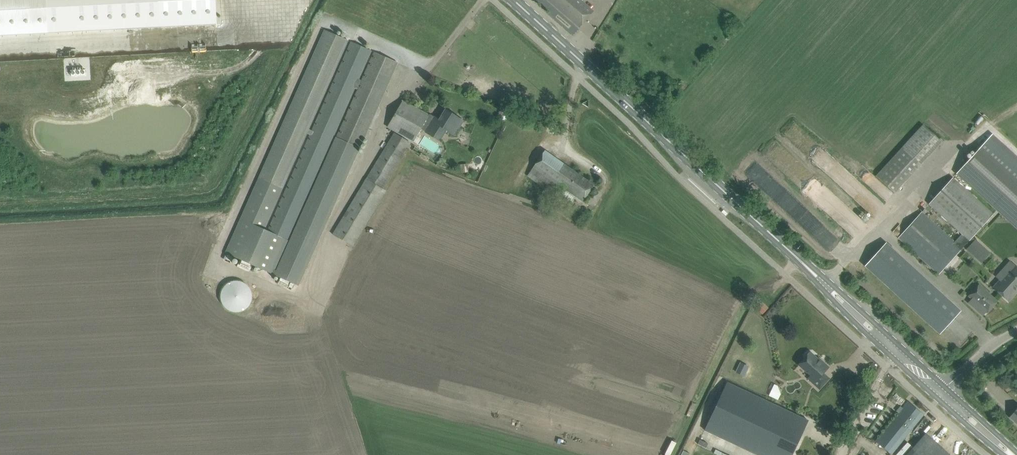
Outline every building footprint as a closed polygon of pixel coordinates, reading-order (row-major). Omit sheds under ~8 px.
[(49,33),(64,32),(161,27),(177,26),(217,24),(216,0),(0,0),(0,36),(49,33)] [(580,27),(594,11),(581,0),(549,0),(580,27)] [(352,42),(313,131),(309,129),(348,40),(324,30),(258,178),(225,253),(240,259),(237,266),(249,272),(253,265),(273,274),(304,204),(355,88),(358,89),(336,138),(275,275),(281,278),(278,284),(288,288),(291,282),(298,285),(314,251),(359,148),(360,148),(398,63),(374,52),(361,81),(359,80),(372,51),(352,42)] [(429,115),(403,101),(389,127),(413,142),(421,130),(440,141),(446,130),(455,135),(464,121),(459,118),(446,110),(443,115),(441,114),(438,118),(431,115),(429,115)] [(894,193),(928,156),(941,141),(923,124),(909,139),(875,176),(894,193)] [(352,246),(385,192),(382,190),(410,144),(393,133),(332,234),(352,246)] [(958,173),(1016,227),(1016,161),(991,137),(982,146),(958,173)] [(584,200),(595,185),(545,150),(528,176),(559,197),(566,188),(584,200)] [(962,249),(993,215),(952,177),(928,204),(962,235),(955,242),(922,212),(899,238),(939,274),(962,249)] [(981,264),(990,254),(976,241),(967,251),(981,264)] [(886,242),(865,266),(940,334),(961,310),(886,242)] [(1008,301),(1016,291),(1016,267),(1010,273),(1004,268),(996,277),(1002,282),(995,290),(1008,301)] [(248,286),(247,285),(246,284),(245,283),(244,282),(242,282),(241,281),(239,281),(238,281),(236,280),(235,281),(233,281),(231,281),(230,282),(229,282),(227,283),(226,284),(225,285),(224,286),(223,288),(222,289),(221,290),(221,292),(220,293),(220,295),(220,296),(220,298),(220,300),(221,301),(221,303),(222,304),(223,305),(224,307),(225,308),(226,309),(227,310),(229,311),(230,311),(231,312),(233,312),(235,312),(236,312),(238,312),(239,312),(241,312),(242,311),(244,311),(245,310),(246,309),(247,308),(248,307),(249,305),(250,304),(251,303),(251,301),(252,300),(252,298),(252,296),(252,295),(252,293),(251,292),(251,290),(250,289),(249,288),(248,286)] [(979,285),(969,296),(974,300),(970,304),(975,308),(983,316),(987,312),(997,302),(979,285)] [(763,314),(768,308),(759,299),(753,305),(763,314)] [(818,359),(810,352),(799,365),(811,376),(809,379),(820,389),(829,378),(823,373),(829,367),(819,358),(818,359)] [(735,372),(744,377),(747,371),(742,369),(745,365),(740,362),(735,372)] [(808,420),(728,382),(705,430),(758,454),(792,454),(808,420)] [(888,399),(895,389),(885,382),(878,392),(888,399)] [(769,395),(777,399),(781,388),(774,385),(769,395)] [(908,402),(876,441),(891,454),(924,415),(908,402)] [(930,427),(905,454),(906,454),(961,454),(930,427)]
